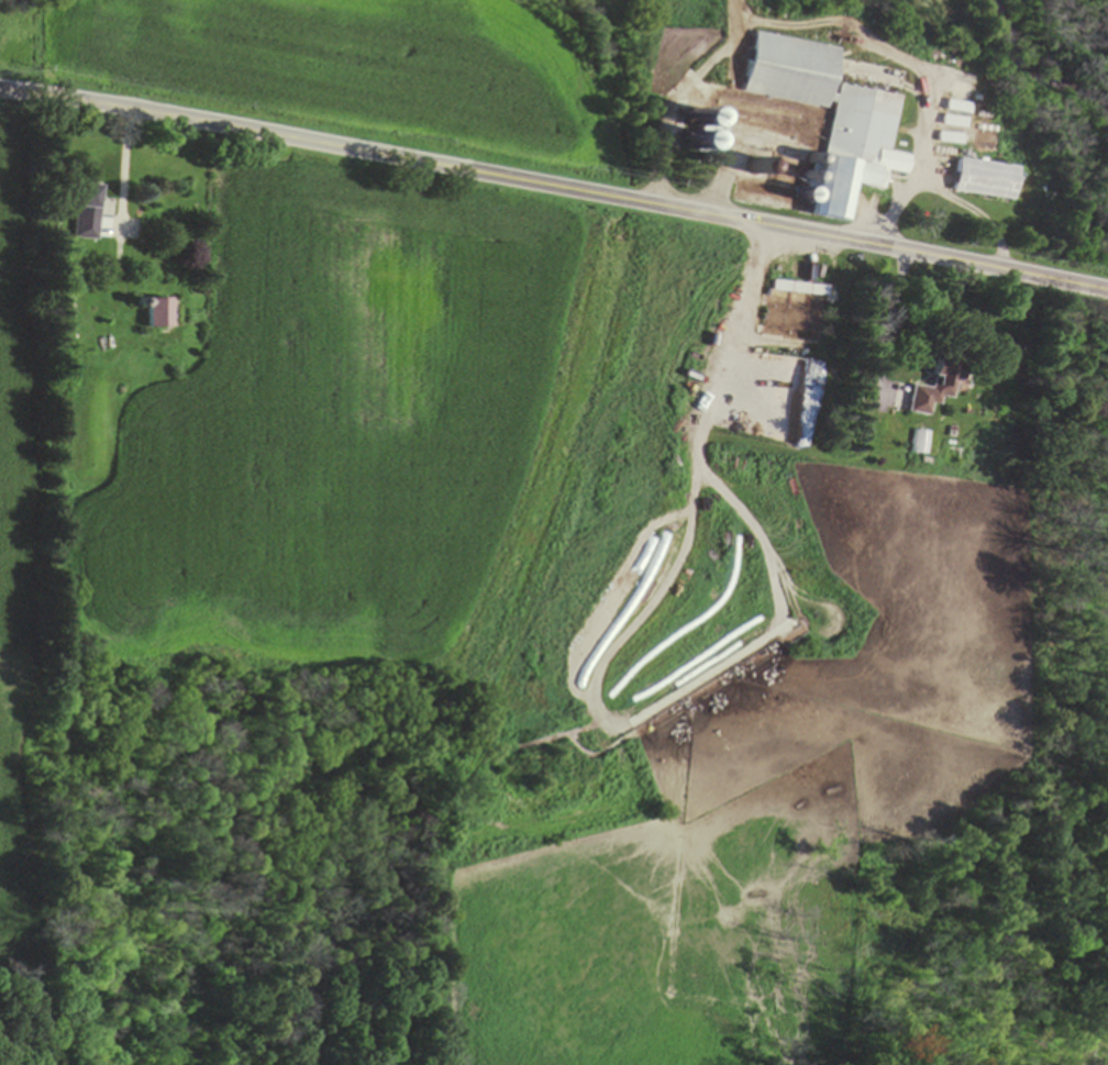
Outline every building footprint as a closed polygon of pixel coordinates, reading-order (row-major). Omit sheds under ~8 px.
[(744,93),(832,108),(814,217),(849,223),(855,184),(886,189),(889,172),(909,175),(912,156),(891,152),(900,95),(834,84),(840,47),(754,32),(744,93)] [(684,151),(725,156),(730,118),(690,113),(684,151)] [(955,191),(1014,200),(1019,167),(960,158),(955,191)] [(100,240),(104,183),(78,182),(75,238),(100,240)] [(812,294),(812,283),(775,281),(775,292),(812,294)] [(172,327),(172,297),(151,297),(151,327),(172,327)] [(914,384),(910,412),(930,414),(932,403),(941,404),(942,395),(953,396),(957,363),(934,360),(931,386),(914,384)] [(542,1050),(532,1064),(533,1064),(544,1064),(550,1056),(542,1050)]
